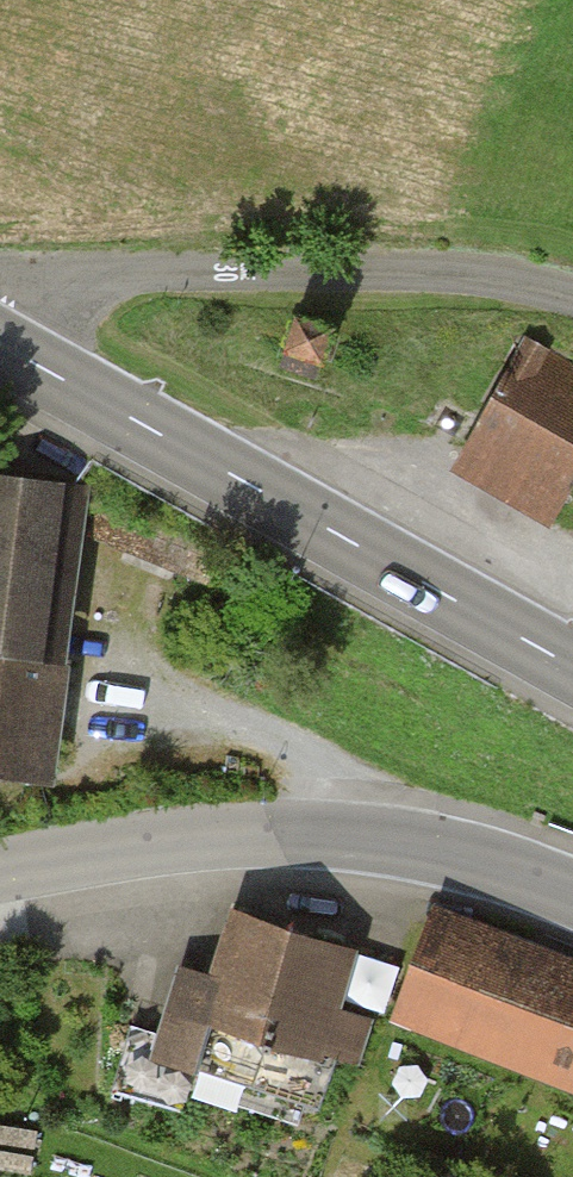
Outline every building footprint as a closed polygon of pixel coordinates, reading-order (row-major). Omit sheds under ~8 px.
[(289,343),(322,353),(331,320),(298,311),(289,343)] [(464,465),(562,524),(572,505),(572,359),(541,340),(464,465)] [(98,481),(0,473),(0,477),(0,771),(74,777),(98,481)] [(449,908),(405,1022),(572,1086),(572,955),(449,908)] [(372,944),(248,909),(230,974),(193,963),(168,1051),(359,1105),(384,1017),(354,1009),(372,944)]
